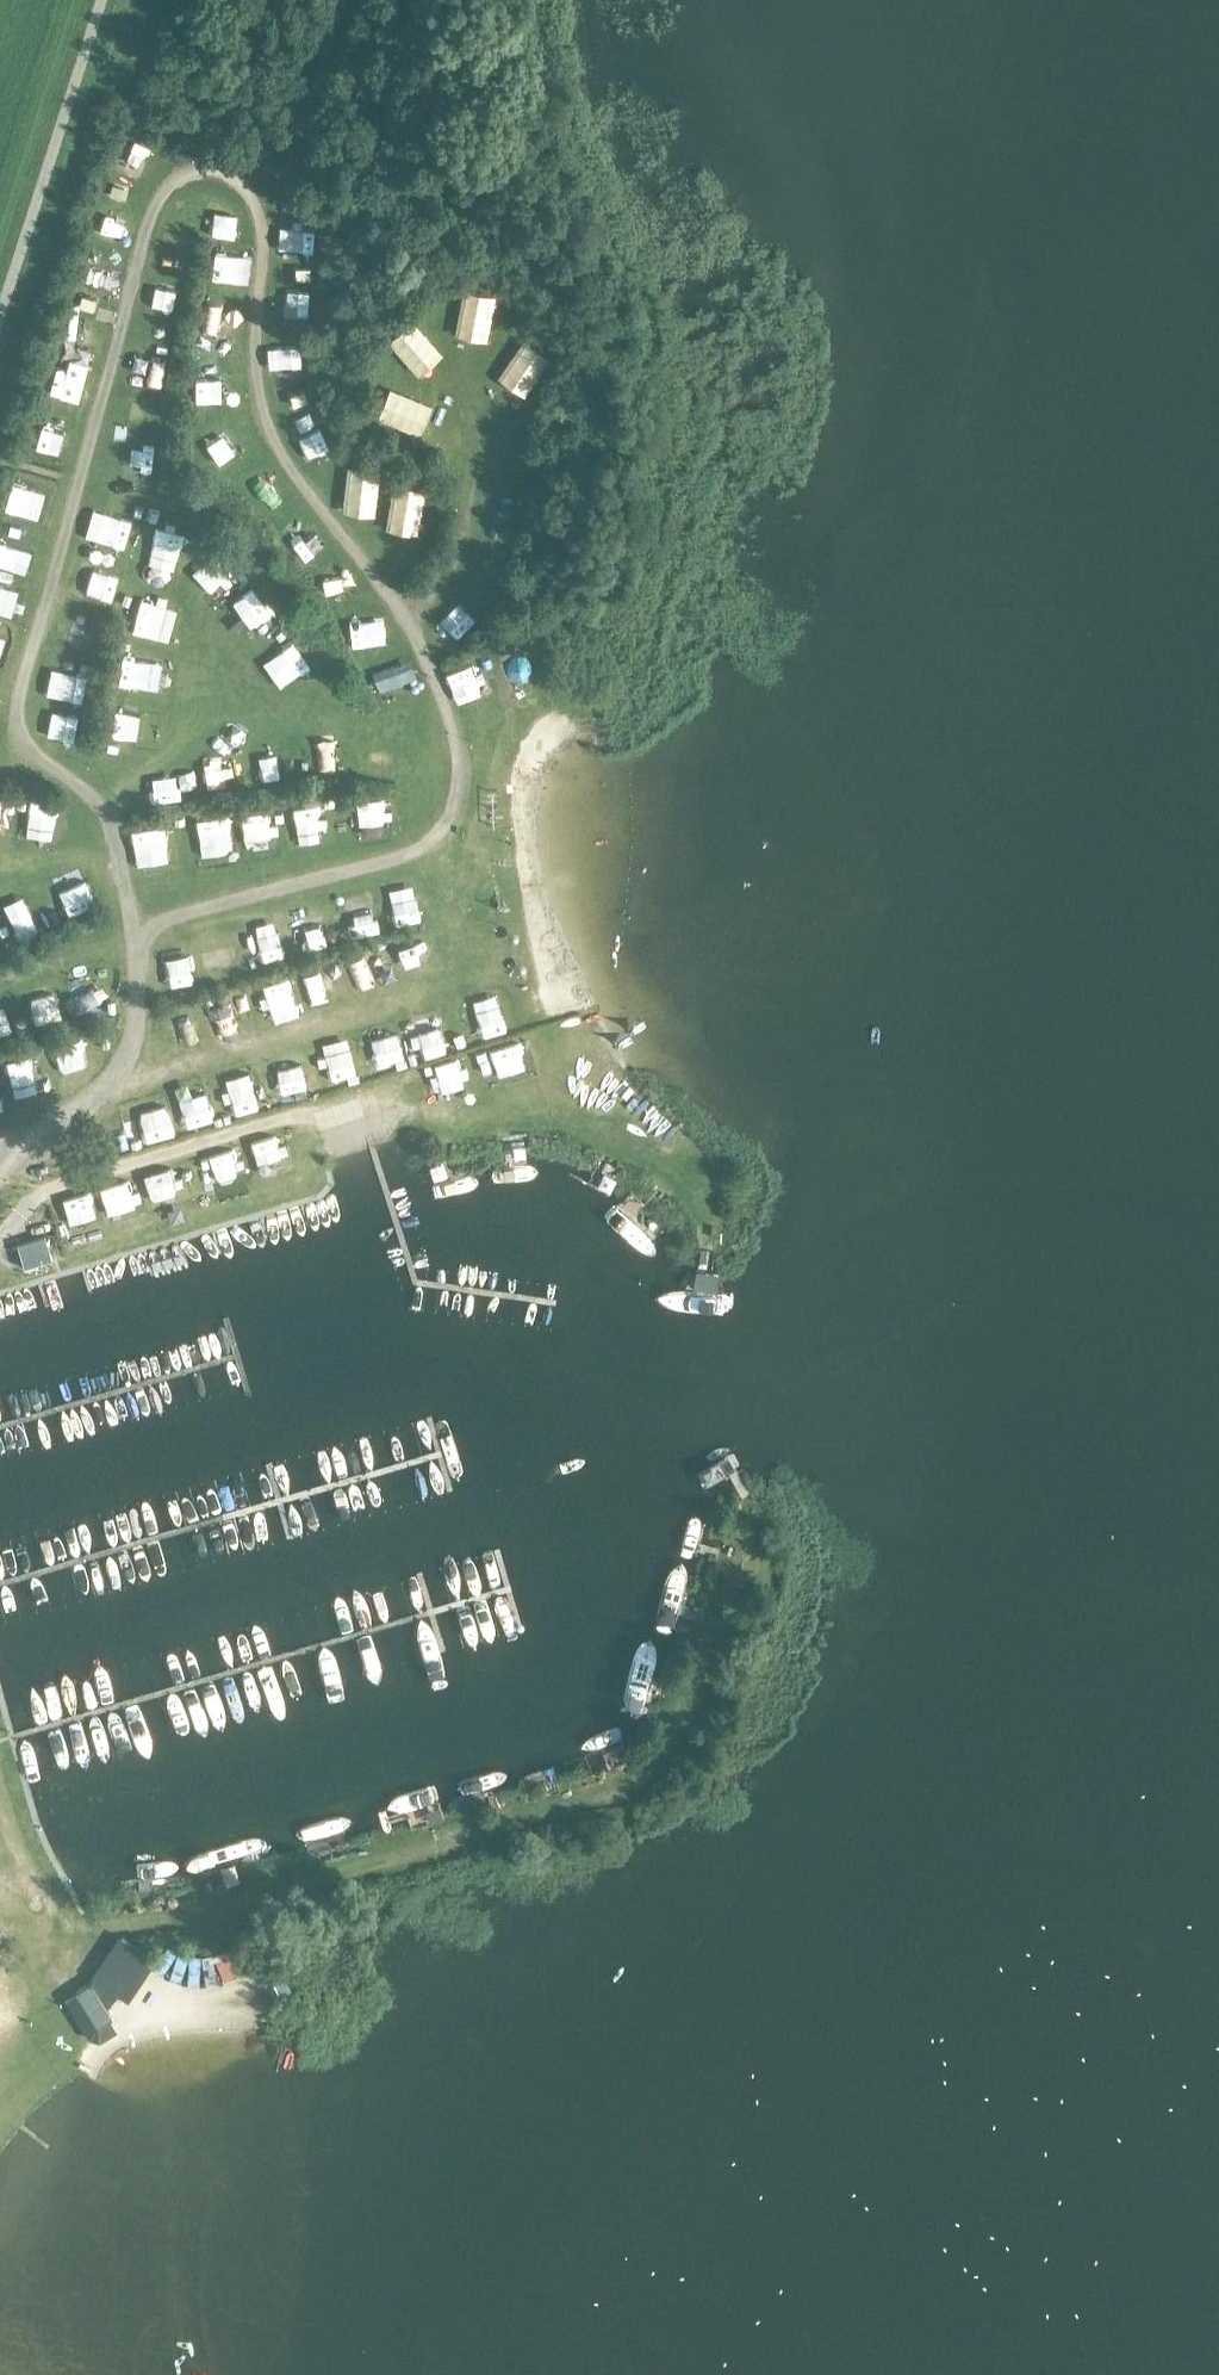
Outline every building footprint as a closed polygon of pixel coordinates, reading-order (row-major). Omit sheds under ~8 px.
[(86,285),(103,286),(104,268),(87,267),(86,285)] [(55,394),(82,398),(87,373),(60,368),(55,394)] [(223,461),(242,447),(225,424),(206,439),(223,461)] [(307,451),(327,446),(321,424),(302,429),(307,451)] [(140,443),(141,466),(167,466),(166,442),(140,443)] [(334,480),(357,494),(369,475),(346,461),(334,480)] [(252,479),(265,503),(282,494),(269,470),(252,479)] [(17,578),(0,576),(0,598),(14,600),(17,578)] [(364,624),(349,641),(365,655),(379,638),(364,624)] [(459,651),(439,658),(448,682),(467,675),(459,651)] [(148,711),(149,683),(121,681),(119,710),(148,711)] [(109,759),(137,759),(138,728),(109,727),(109,759)] [(10,822),(10,796),(0,795),(0,821),(10,822)] [(337,796),(338,824),(368,823),(367,795),(337,796)] [(39,831),(64,832),(65,797),(40,796),(39,831)] [(247,841),(273,837),(268,810),(243,814),(247,841)] [(230,842),(229,831),(210,833),(208,820),(191,822),(194,856),(213,855),(212,844),(230,842)] [(145,828),(146,861),(170,860),(168,827),(145,828)] [(60,911),(82,909),(79,885),(57,887),(60,911)] [(388,918),(404,919),(405,894),(389,894),(388,918)] [(358,902),(342,906),(348,930),(364,926),(358,902)] [(1,911),(6,934),(27,929),(22,907),(1,911)] [(193,984),(194,966),(170,965),(169,982),(193,984)] [(87,981),(65,991),(74,1011),(96,1001),(87,981)] [(36,1016),(53,1016),(53,993),(36,993),(36,1016)] [(359,1024),(368,1060),(388,1055),(379,1019),(359,1024)] [(401,1023),(403,1047),(425,1045),(422,1021),(401,1023)] [(51,1041),(62,1076),(87,1068),(76,1033),(51,1041)] [(319,1078),(351,1069),(343,1037),(311,1045),(319,1078)] [(494,1041),(479,1042),(480,1071),(496,1070),(494,1041)] [(296,1059),(266,1067),(272,1092),(303,1084),(296,1059)] [(229,1102),(255,1099),(252,1072),(225,1075),(229,1102)] [(179,1115),(202,1108),(195,1084),(172,1090),(179,1115)] [(114,1132),(117,1145),(144,1138),(135,1100),(104,1108),(110,1133),(114,1132)] [(65,1257),(84,1254),(79,1229),(61,1233),(65,1257)] [(44,1236),(17,1244),(20,1256),(24,1267),(24,1269),(51,1261),(48,1247),(44,1236)] [(107,1954),(90,1977),(117,1994),(128,2001),(143,1977),(107,1954)] [(90,1986),(72,1998),(92,2031),(100,2034),(113,2026),(104,2010),(90,1986)]
